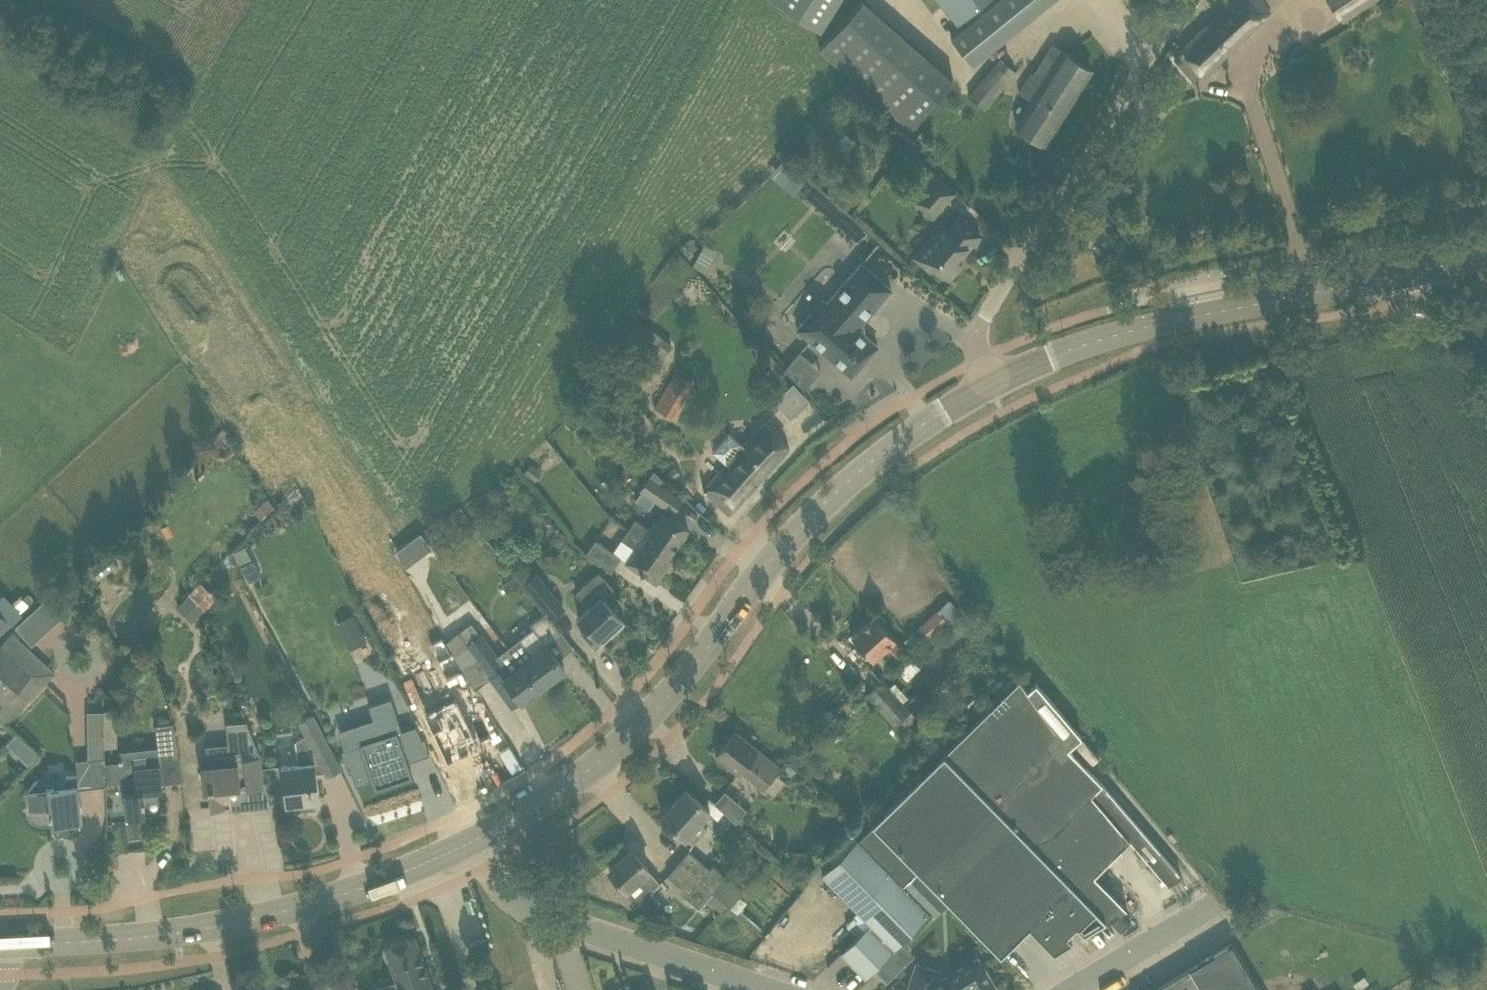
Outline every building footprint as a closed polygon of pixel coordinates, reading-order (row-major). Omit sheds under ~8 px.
[(818,28),(836,0),(774,0),(818,28)] [(863,0),(861,0),(819,48),(911,127),(953,79),(863,0)] [(957,20),(982,0),(940,0),(957,20)] [(1023,24),(1053,0),(1004,0),(1023,24)] [(1181,48),(1179,50),(1181,52),(1173,59),(1194,81),(1201,73),(1203,75),(1262,19),(1271,12),(1270,11),(1263,0),(1230,0),(1181,48)] [(1343,19),(1373,0),(1331,0),(1343,19)] [(1017,126),(1043,142),(1090,68),(1054,44),(1022,93),(1033,100),(1017,126)] [(984,109),(1016,72),(1000,58),(968,95),(984,109)] [(954,194),(936,178),(915,201),(933,217),(954,194)] [(943,223),(915,256),(929,268),(933,264),(949,278),(962,263),(958,259),(966,250),(980,234),(965,220),(960,216),(949,228),(943,223)] [(1089,240),(1083,231),(1077,235),(1083,245),(1089,240)] [(704,243),(694,259),(692,263),(705,271),(717,251),(704,243)] [(891,288),(876,275),(860,260),(826,301),(821,297),(796,327),(851,375),(878,345),(863,332),(863,320),(891,288)] [(662,357),(673,343),(652,328),(642,343),(662,357)] [(673,418),(694,382),(674,371),(654,407),(673,418)] [(709,482),(736,506),(789,448),(774,434),(763,423),(743,445),(729,432),(712,451),(726,463),(709,482)] [(643,488),(654,497),(655,497),(674,511),(683,498),(664,484),(666,480),(654,468),(641,487),(643,488)] [(643,488),(635,499),(647,507),(655,497),(654,497),(643,488)] [(650,544),(652,541),(656,545),(655,547),(668,556),(688,527),(665,511),(657,523),(654,520),(649,527),(635,518),(628,528),(650,544)] [(636,548),(627,562),(656,581),(671,558),(668,556),(655,547),(656,545),(652,541),(650,544),(628,528),(621,538),(636,548)] [(420,532),(394,551),(406,566),(432,547),(420,532)] [(621,556),(595,538),(586,551),(611,569),(621,556)] [(522,583),(544,612),(550,619),(551,618),(564,607),(535,571),(522,583)] [(613,587),(600,573),(598,571),(576,592),(589,607),(578,617),(586,626),(580,631),(584,635),(596,648),(616,629),(614,626),(622,619),(602,598),(613,587)] [(188,596),(178,606),(193,620),(215,597),(212,595),(199,582),(186,595),(188,596)] [(53,590),(38,604),(55,622),(70,608),(53,590)] [(346,646),(364,638),(353,610),(334,618),(346,646)] [(949,623),(937,610),(914,632),(926,644),(949,623)] [(6,627),(11,623),(0,611),(0,632),(6,627)] [(508,646),(538,686),(564,667),(547,644),(547,645),(545,642),(561,630),(551,618),(550,619),(544,612),(530,623),(533,627),(508,646)] [(895,638),(888,630),(874,615),(851,635),(872,659),(884,648),(893,658),(903,649),(894,639),(895,638)] [(448,618),(436,625),(443,637),(455,630),(448,618)] [(1,698),(0,699),(0,717),(6,722),(54,671),(11,631),(0,643),(0,697),(1,698)] [(508,646),(496,655),(481,634),(468,644),(491,675),(490,676),(500,690),(512,706),(538,686),(508,646)] [(442,637),(429,643),(446,678),(462,671),(442,637)] [(1049,720),(1019,678),(943,752),(961,771),(1050,860),(1106,917),(1107,916),(1116,908),(1122,902),(1093,874),(1129,838),(1168,883),(1179,873),(1101,781),(1060,739),(1061,737),(1049,720)] [(904,735),(919,721),(882,680),(867,693),(904,735)] [(857,687),(819,730),(833,743),(867,705),(860,698),(864,694),(857,687)] [(362,743),(342,749),(349,771),(352,770),(356,784),(374,779),(377,787),(414,775),(399,732),(403,731),(391,697),(369,704),(381,736),(362,742),(362,743)] [(456,698),(424,713),(446,761),(479,746),(456,698)] [(105,747),(117,746),(117,708),(104,707),(105,722),(105,747)] [(341,767),(327,742),(313,714),(299,721),(306,734),(295,738),(298,762),(280,764),(285,803),(319,799),(316,771),(324,770),(327,774),(341,767)] [(261,767),(260,755),(246,720),(226,722),(228,744),(210,746),(212,765),(201,766),(203,788),(208,787),(210,806),(228,804),(228,809),(252,807),(251,788),(263,787),(261,767)] [(119,750),(124,795),(126,815),(146,813),(145,801),(148,801),(149,802),(150,803),(151,804),(152,805),(153,805),(154,805),(156,805),(157,804),(158,803),(158,802),(159,801),(159,799),(158,794),(158,793),(158,788),(163,787),(161,762),(159,762),(159,758),(178,756),(174,721),(155,724),(157,746),(119,750)] [(101,747),(105,747),(105,722),(88,722),(87,758),(86,758),(89,785),(104,784),(101,756),(101,747)] [(781,767),(736,730),(716,755),(738,773),(740,770),(763,789),(781,767)] [(38,753),(16,732),(6,743),(28,764),(38,753)] [(1107,916),(1106,917),(1050,860),(961,771),(943,752),(872,821),(874,823),(950,900),(1000,952),(1028,924),(1053,949),(1072,938),(1067,933),(1076,923),(1083,930),(1105,917),(1106,918),(1105,918),(1106,920),(1109,918),(1107,916)] [(28,794),(30,813),(30,815),(31,817),(32,819),(34,820),(35,822),(37,823),(39,823),(41,824),(43,824),(81,820),(77,788),(81,788),(80,774),(66,776),(67,785),(47,788),(37,780),(27,790),(28,794)] [(703,804),(686,788),(661,815),(693,843),(707,827),(699,821),(708,811),(717,819),(724,811),(709,797),(703,804)] [(860,836),(822,873),(870,923),(841,951),(865,976),(927,916),(930,919),(950,900),(874,823),(860,836)] [(645,863),(632,848),(609,868),(626,888),(646,911),(659,901),(650,891),(660,882),(645,863)] [(677,861),(713,890),(712,891),(729,905),(743,889),(726,875),(713,864),(710,867),(688,848),(677,861)] [(712,891),(713,890),(677,861),(667,873),(689,892),(686,896),(699,907),(712,891)] [(1116,908),(1107,916),(1109,918),(1121,930),(1130,922),(1116,908)] [(723,934),(726,930),(711,917),(699,931),(714,944),(715,942),(716,943),(722,943),(726,936),(723,934)] [(414,934),(384,945),(400,989),(434,989),(414,934)] [(1199,962),(1152,989),(1260,989),(1231,943),(1199,962)] [(977,956),(943,977),(940,976),(943,969),(916,961),(907,989),(988,989),(995,986),(977,956)] [(325,981),(297,989),(298,989),(327,989),(325,981)]
